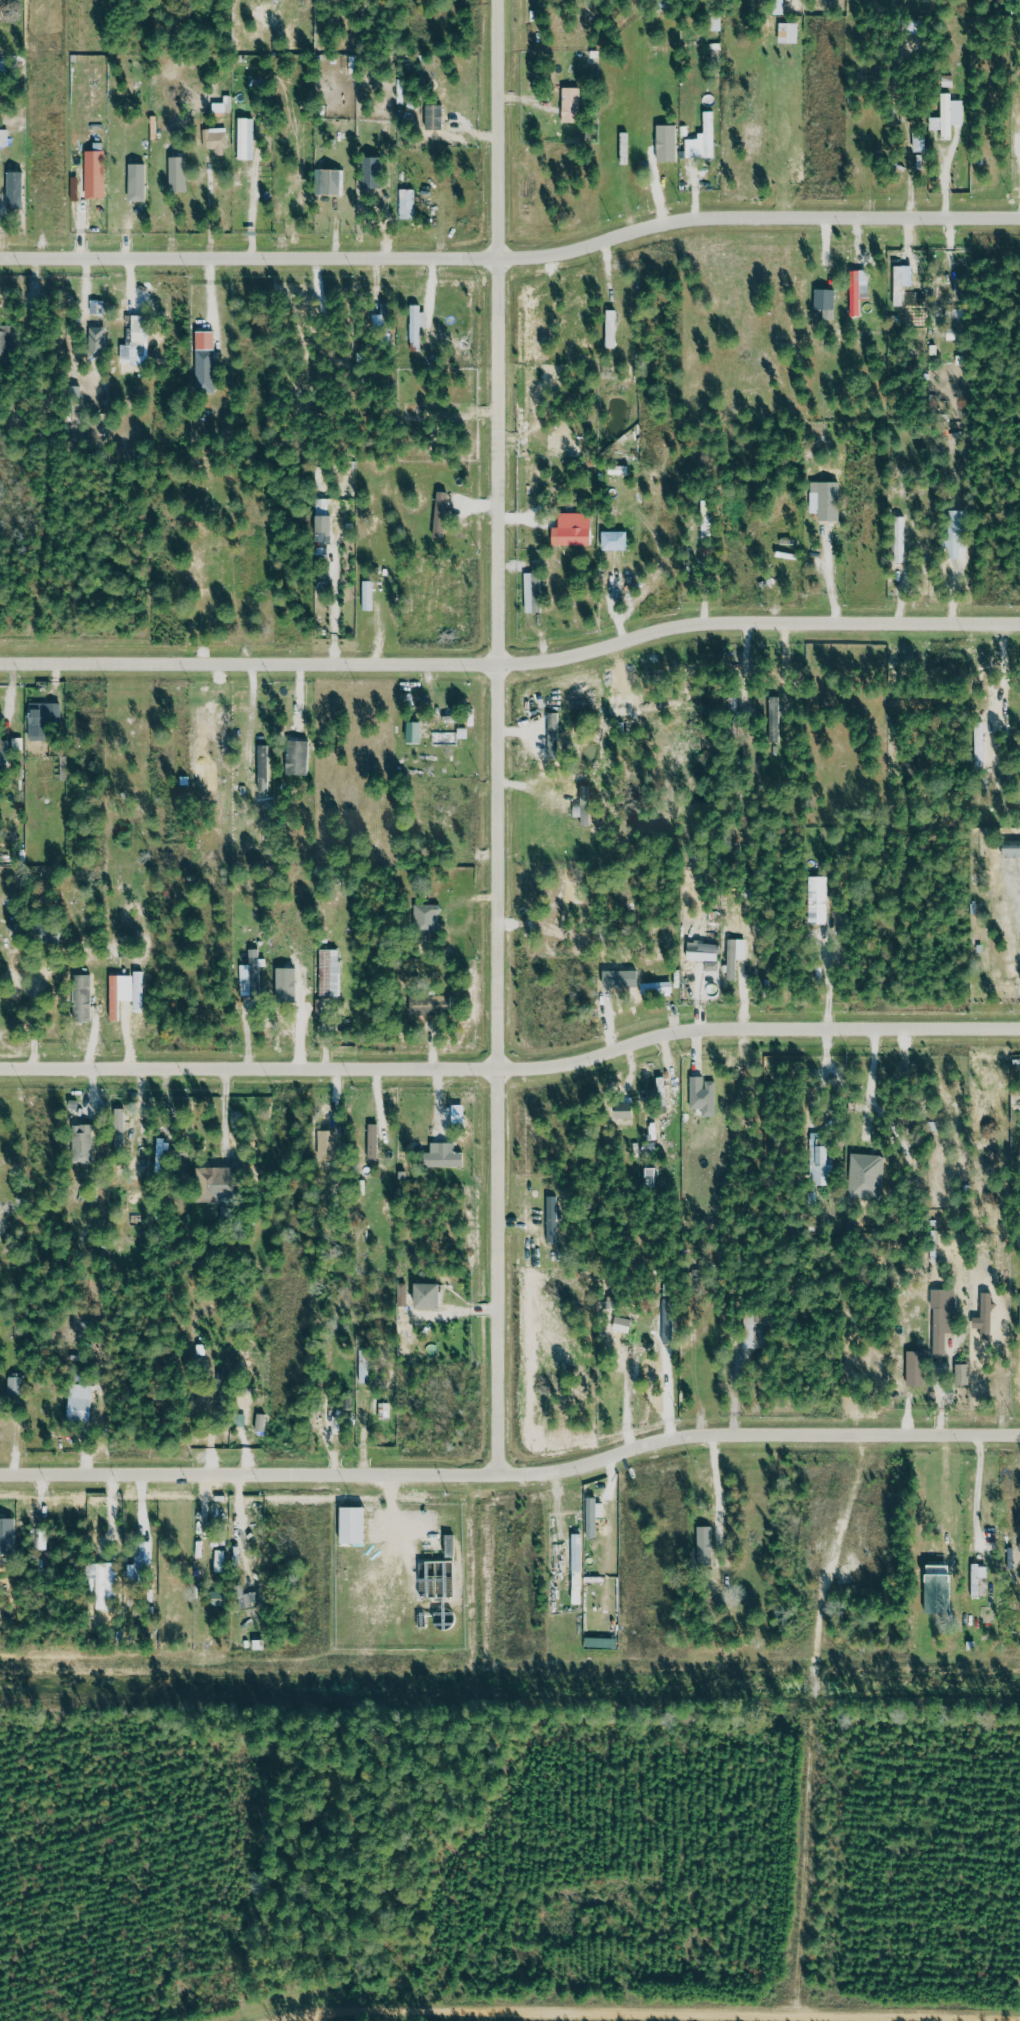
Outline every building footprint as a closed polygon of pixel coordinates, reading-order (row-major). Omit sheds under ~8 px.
[(722,31),(722,16),(713,16),(713,30),(722,31)] [(800,20),(800,40),(780,40),(780,20),(800,20)] [(563,85),(563,120),(584,120),(583,85),(563,85)] [(966,127),(955,127),(955,140),(942,140),(942,128),(933,128),(932,114),(944,114),(943,89),(951,89),(952,99),(965,99),(966,127)] [(225,102),(213,102),(213,113),(232,112),(232,95),(224,96),(225,102)] [(717,155),(687,155),(687,137),(700,136),(699,130),(705,130),(705,107),(716,107),(717,155)] [(256,159),(240,159),(239,114),(256,114),(256,159)] [(466,141),(425,138),(427,115),(459,117),(458,129),(466,130),(466,141)] [(230,147),(204,148),(203,127),(229,126),(230,147)] [(11,143),(0,143),(0,127),(11,127),(11,143)] [(631,162),(622,162),(621,129),(629,129),(631,162)] [(106,191),(89,192),(89,172),(96,172),(95,139),(105,139),(106,191)] [(187,187),(171,187),(171,154),(188,154),(187,187)] [(147,198),(131,198),(132,160),(148,160),(147,198)] [(346,192),(318,192),(318,166),(346,166),(346,192)] [(25,168),(26,203),(8,204),(7,168),(25,168)] [(417,217),(402,217),(401,187),(417,186),(417,217)] [(237,201),(237,212),(246,212),(246,201),(237,201)] [(906,304),(895,304),(894,262),(914,262),(914,282),(906,282),(906,304)] [(864,315),(851,315),(851,267),(871,267),(871,295),(863,296),(864,315)] [(836,310),(816,309),(817,285),(837,286),(836,310)] [(392,298),(393,319),(382,319),(381,299),(392,298)] [(963,330),(943,330),(942,319),(951,319),(951,299),(962,298),(963,330)] [(423,348),(413,348),(412,302),(423,302),(423,348)] [(619,346),(607,346),(607,306),(619,306),(619,346)] [(148,312),(148,325),(152,325),(153,347),(149,347),(149,358),(133,358),(133,343),(130,343),(129,327),(135,327),(135,312),(148,312)] [(12,355),(0,355),(0,321),(21,322),(20,336),(13,336),(12,355)] [(107,325),(107,347),(100,347),(100,355),(90,355),(91,348),(82,348),(82,325),(107,325)] [(217,328),(216,387),(199,387),(200,328),(217,328)] [(81,398),(82,386),(71,386),(70,397),(81,398)] [(840,511),(821,512),(820,491),(813,491),(812,481),(838,479),(840,511)] [(446,536),(434,534),(439,486),(451,488),(446,536)] [(716,536),(704,537),(703,495),(714,494),(716,536)] [(333,548),(316,547),(318,507),(329,507),(328,528),(334,528),(333,548)] [(591,545),(560,545),(560,510),(591,510),(591,545)] [(906,562),(895,562),(896,513),(906,514),(906,562)] [(630,548),(605,549),(605,529),(630,529),(630,548)] [(544,613),(535,613),(535,608),(529,609),(527,571),(534,571),(535,582),(543,582),(544,613)] [(375,609),(364,609),(364,577),(375,577),(375,609)] [(781,739),(772,739),(771,693),(780,693),(781,739)] [(64,729),(54,729),(54,737),(31,737),(31,700),(64,700),(64,729)] [(422,739),(410,740),(410,719),(415,719),(415,704),(421,704),(422,739)] [(559,757),(549,757),(549,709),(559,709),(559,757)] [(987,758),(974,759),(972,715),(985,715),(987,758)] [(459,738),(468,739),(469,728),(459,728),(459,738)] [(457,732),(433,733),(434,745),(458,744),(457,732)] [(310,773),(287,772),(289,736),(312,737),(310,773)] [(0,740),(0,772),(8,772),(9,740),(0,740)] [(592,824),(582,824),(580,782),(590,782),(592,824)] [(1006,837),(1019,837),(1019,854),(1006,854),(1006,837)] [(830,922),(809,922),(809,873),(830,873),(830,922)] [(442,900),(442,913),(436,914),(437,929),(418,929),(418,900),(442,900)] [(717,958),(702,956),(703,949),(688,946),(689,936),(720,941),(717,958)] [(748,957),(738,957),(738,978),(728,978),(730,936),(749,937),(748,957)] [(344,992),(322,993),(321,945),(343,945),(344,992)] [(262,946),(262,993),(243,993),(243,974),(252,974),(252,946),(262,946)] [(634,965),(634,982),(603,981),(604,964),(634,965)] [(121,1018),(111,1018),(110,973),(119,973),(121,1018)] [(91,975),(74,975),(75,1022),(92,1021),(91,975)] [(674,978),(675,990),(643,993),(642,980),(674,978)] [(455,991),(456,1009),(414,1010),(414,992),(455,991)] [(719,1114),(704,1115),(704,1105),(692,1105),(691,1072),(703,1072),(704,1084),(709,1084),(709,1078),(718,1077),(719,1114)] [(638,1114),(619,1114),(619,1099),(637,1098),(638,1114)] [(125,1109),(115,1109),(116,1148),(125,1148),(125,1109)] [(96,1159),(77,1159),(76,1121),(95,1120),(96,1159)] [(369,1121),(370,1158),(380,1158),(379,1121),(369,1121)] [(340,1157),(322,1157),(321,1127),(339,1127),(340,1157)] [(829,1179),(816,1180),(817,1202),(806,1202),(805,1134),(811,1134),(811,1129),(830,1129),(830,1141),(836,1141),(836,1161),(829,1161),(829,1179)] [(166,1173),(157,1173),(158,1133),(166,1133),(166,1173)] [(426,1149),(426,1163),(466,1164),(466,1149),(457,1149),(457,1139),(435,1139),(435,1149),(426,1149)] [(885,1153),(881,1197),(851,1194),(854,1151),(885,1153)] [(199,1164),(200,1199),(238,1198),(237,1163),(199,1164)] [(560,1239),(548,1239),(548,1192),(559,1192),(560,1239)] [(444,1303),(418,1303),(418,1278),(444,1278),(444,1303)] [(407,1306),(407,1284),(399,1284),(399,1306),(407,1306)] [(949,1351),(936,1351),(934,1286),(958,1285),(959,1328),(948,1329),(949,1351)] [(993,1290),(993,1336),(983,1336),(983,1324),(977,1324),(977,1314),(985,1314),(985,1290),(993,1290)] [(745,1345),(745,1309),(775,1308),(775,1344),(745,1345)] [(634,1316),(631,1330),(614,1327),(617,1312),(634,1316)] [(369,1383),(361,1383),(361,1345),(369,1345),(369,1383)] [(926,1382),(908,1382),(908,1347),(926,1347),(926,1382)] [(970,1381),(959,1382),(958,1360),(969,1360),(970,1381)] [(252,1425),(240,1424),(245,1371),(257,1372),(252,1425)] [(9,1374),(9,1391),(25,1391),(25,1374),(9,1374)] [(92,1420),(69,1419),(72,1382),(94,1384),(92,1420)] [(599,1536),(588,1536),(587,1492),(598,1492),(598,1501),(602,1501),(602,1513),(598,1513),(599,1536)] [(368,1540),(344,1541),(344,1502),(368,1501),(368,1540)] [(17,1551),(0,1552),(0,1515),(16,1515),(17,1551)] [(698,1523),(700,1558),(717,1557),(715,1522),(698,1523)] [(457,1553),(449,1553),(448,1531),(456,1531),(457,1553)] [(574,1532),(575,1601),(584,1600),(584,1532),(574,1532)] [(137,1561),(128,1561),(128,1576),(146,1576),(147,1534),(137,1534),(137,1561)] [(235,1544),(236,1570),(244,1570),(244,1544),(235,1544)] [(117,1558),(118,1607),(100,1607),(99,1575),(91,1575),(91,1559),(117,1558)] [(456,1595),(422,1595),(422,1559),(455,1558),(456,1595)] [(982,1598),(974,1598),(974,1560),(982,1560),(982,1563),(989,1563),(989,1574),(982,1574),(982,1598)] [(947,1609),(929,1610),(928,1566),(955,1566),(955,1578),(947,1579),(947,1609)] [(246,1594),(243,1584),(235,1586),(240,1609),(260,1604),(257,1591),(246,1594)] [(212,1606),(226,1606),(227,1591),(212,1591),(212,1606)] [(601,1646),(601,1637),(586,1637),(586,1646),(601,1646)]
